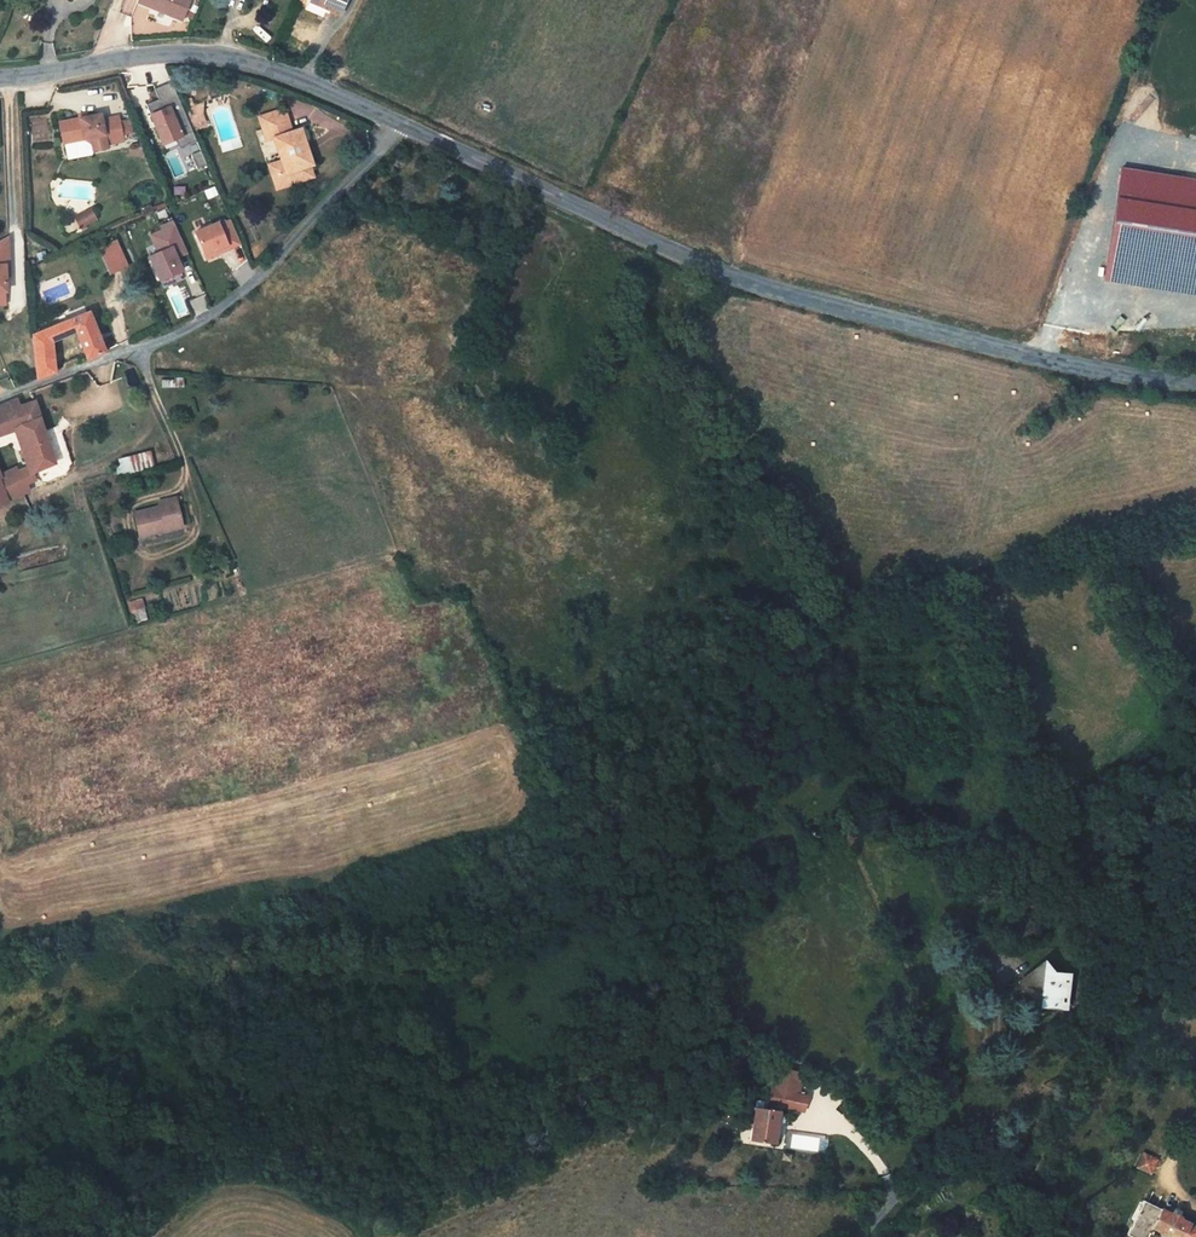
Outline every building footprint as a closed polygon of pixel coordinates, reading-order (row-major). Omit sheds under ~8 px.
[(47,1),(71,11),(76,0),(48,0),(47,1)] [(193,9),(173,0),(144,0),(139,11),(149,16),(150,14),(154,16),(153,18),(183,31),(193,9)] [(343,17),(350,0),(305,0),(343,17)] [(197,135),(188,115),(173,81),(156,89),(161,99),(149,104),(166,144),(178,138),(182,147),(199,140),(197,135)] [(206,108),(188,115),(197,135),(210,129),(206,108)] [(290,111),(265,120),(270,132),(274,130),(286,163),(283,165),(291,187),(317,178),(312,165),(315,163),(301,129),(298,131),(290,111)] [(61,126),(64,147),(85,144),(92,149),(93,157),(107,155),(106,151),(123,149),(120,124),(103,126),(97,121),(61,126)] [(209,164),(203,150),(194,154),(200,168),(209,164)] [(1121,167),(1103,281),(1195,297),(1195,178),(1121,167)] [(220,193),(217,187),(208,190),(211,197),(220,193)] [(67,215),(70,224),(88,217),(85,208),(67,215)] [(222,224),(221,222),(198,232),(208,254),(230,244),(232,248),(244,243),(234,219),(222,224)] [(185,248),(174,221),(161,227),(163,230),(151,236),(159,253),(150,257),(160,280),(182,271),(176,258),(174,253),(185,248)] [(0,228),(0,279),(7,279),(6,263),(6,252),(10,252),(9,223),(0,228)] [(118,237),(101,241),(111,268),(127,264),(118,237)] [(230,244),(208,254),(210,258),(232,248),(230,244)] [(174,253),(176,258),(187,253),(185,248),(174,253)] [(91,310),(33,330),(36,377),(57,370),(54,339),(78,330),(87,355),(93,353),(106,348),(91,310)] [(110,364),(92,370),(98,385),(115,378),(110,364)] [(36,401),(21,407),(16,400),(0,407),(0,433),(20,427),(26,448),(21,450),(27,467),(29,474),(30,474),(54,464),(44,431),(36,401)] [(30,474),(31,478),(34,476),(42,484),(64,475),(70,463),(61,433),(57,427),(44,431),(54,464),(30,474)] [(118,472),(146,467),(143,452),(115,457),(118,472)] [(27,490),(25,482),(31,478),(30,474),(29,474),(27,467),(15,472),(0,479),(0,501),(27,490)] [(15,472),(13,468),(0,473),(0,479),(15,472)] [(155,510),(126,515),(130,538),(174,530),(169,503),(154,504),(155,510)] [(1050,975),(1042,965),(1016,983),(1026,997),(1035,998),(1034,1005),(1059,1010),(1065,979),(1050,975)] [(825,1114),(826,1101),(801,1093),(768,1089),(765,1107),(763,1107),(754,1106),(751,1118),(747,1118),(745,1125),(750,1125),(747,1137),(772,1142),(780,1106),(825,1114)] [(754,1106),(763,1107),(764,1100),(755,1098),(754,1106)] [(1151,1175),(1158,1159),(1142,1151),(1134,1168),(1151,1175)] [(1145,1227),(1127,1221),(1122,1236),(1174,1236),(1145,1227)]
